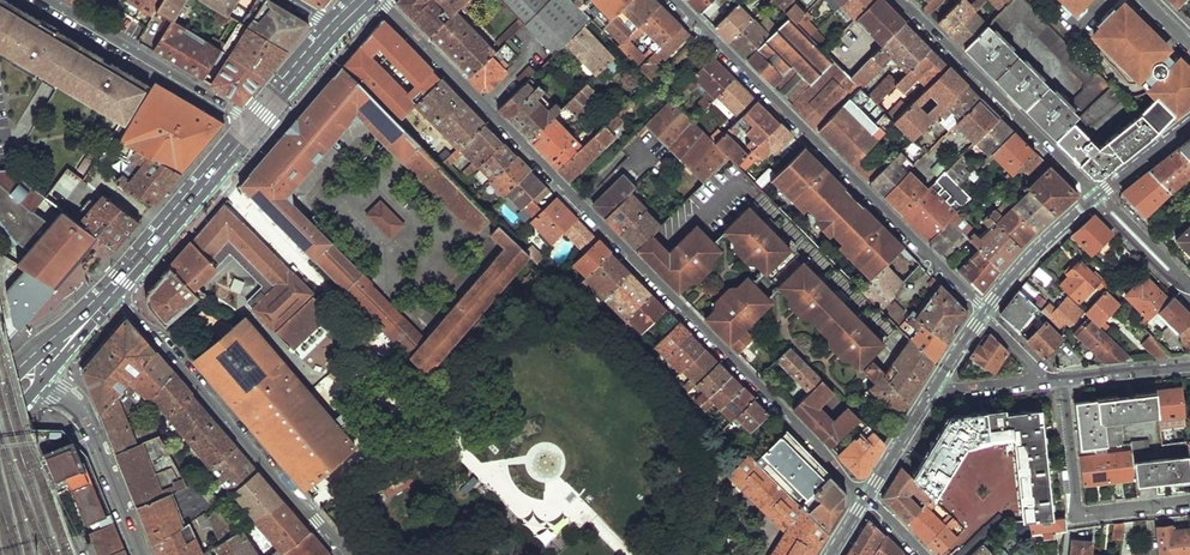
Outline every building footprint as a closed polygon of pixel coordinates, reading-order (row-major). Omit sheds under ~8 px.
[(12,54),(9,59),(9,60),(34,75),(34,74),(37,69),(59,83),(122,120),(112,135),(120,140),(152,88),(5,0),(0,0),(0,47),(12,54)] [(152,14),(155,10),(161,0),(128,0),(152,14)] [(155,10),(166,17),(170,20),(182,0),(161,0),(155,10)] [(237,0),(203,0),(225,13),(227,14),(234,3),(236,4),(236,3),(235,3),(237,0)] [(240,22),(247,26),(265,0),(255,0),(240,22)] [(270,0),(265,0),(247,26),(287,49),(309,23),(270,0)] [(396,3),(430,37),(432,35),(450,17),(433,0),(399,0),(396,3)] [(450,17),(456,11),(460,7),(467,0),(433,0),(450,17)] [(460,7),(466,14),(480,0),(467,0),(460,7)] [(521,18),(525,23),(548,0),(503,0),(521,18)] [(525,23),(555,53),(566,43),(585,25),(592,19),(579,6),(573,0),(548,0),(525,23)] [(584,1),(605,23),(629,0),(585,0),(584,1)] [(605,23),(622,40),(633,29),(639,23),(660,3),(658,0),(629,0),(605,23)] [(694,4),(701,12),(712,0),(689,0),(694,4)] [(701,12),(709,19),(721,7),(714,0),(712,0),(701,12)] [(787,12),(796,2),(794,0),(775,0),(787,12)] [(842,3),(856,17),(857,16),(873,0),(845,0),(842,3)] [(857,16),(871,29),(869,31),(874,36),(897,13),(888,4),(883,0),(873,0),(857,16)] [(923,7),(930,13),(943,0),(930,0),(923,7)] [(938,22),(944,27),(951,34),(977,10),(968,0),(961,0),(938,22)] [(986,1),(990,4),(994,0),(1003,10),(1014,0),(987,0),(986,1)] [(993,20),(1004,31),(1015,21),(1023,21),(1084,82),(1084,89),(1072,101),(1084,113),(1113,86),(1027,0),(1014,0),(1003,10),(993,20)] [(1074,12),(1086,0),(1062,0),(1074,12)] [(584,1),(579,6),(592,19),(601,27),(605,23),(584,1)] [(796,2),(787,12),(788,13),(791,16),(797,23),(804,16),(807,12),(796,2)] [(660,3),(639,23),(655,39),(649,45),(651,48),(649,50),(652,53),(681,23),(672,14),(660,3)] [(738,4),(716,26),(724,35),(730,41),(752,20),(738,4)] [(1158,131),(1174,115),(1175,117),(1189,102),(1189,68),(1186,64),(1185,65),(1180,60),(1178,63),(1176,62),(1172,67),(1162,57),(1166,53),(1165,51),(1168,49),(1163,44),(1164,43),(1130,9),(1129,10),(1124,6),(1121,8),(1120,7),(1112,16),(1113,17),(1106,25),(1104,23),(1096,32),(1097,33),(1094,35),(1096,38),(1095,39),(1093,41),(1133,80),(1137,77),(1139,79),(1141,76),(1143,77),(1151,68),(1161,78),(1152,87),(1153,87),(1150,90),(1155,95),(1154,96),(1156,97),(1140,113),(1158,131)] [(977,10),(951,34),(958,42),(964,47),(987,25),(988,25),(981,17),(985,13),(980,7),(977,10)] [(450,17),(432,35),(472,74),(491,56),(496,51),(456,11),(450,17)] [(225,13),(222,19),(229,23),(230,21),(232,17),(227,14),(225,13)] [(897,13),(874,36),(883,44),(905,22),(897,13)] [(771,36),(748,58),(767,77),(781,92),(819,130),(862,87),(861,86),(851,76),(833,58),(825,49),(811,36),(810,35),(797,23),(791,16),(787,20),(771,36)] [(804,16),(797,23),(810,35),(811,36),(817,29),(804,16)] [(166,17),(159,30),(163,33),(170,20),(166,17)] [(221,50),(229,55),(264,76),(287,49),(247,26),(240,22),(232,17),(230,21),(246,31),(233,49),(218,41),(214,47),(221,50)] [(521,18),(498,39),(503,45),(505,42),(525,23),(521,18)] [(382,19),(360,46),(407,94),(432,69),(382,19)] [(752,20),(730,41),(740,51),(748,58),(771,36),(753,19),(752,20)] [(152,50),(202,79),(221,50),(214,47),(208,42),(206,45),(203,49),(188,39),(192,33),(170,20),(163,33),(152,50)] [(861,66),(851,76),(861,86),(891,56),(907,71),(930,47),(918,34),(905,22),(883,44),(861,66)] [(605,23),(601,27),(618,44),(622,40),(605,23)] [(647,57),(639,66),(651,77),(663,66),(655,58),(670,44),(673,48),(690,32),(687,29),(681,23),(652,53),(647,57)] [(585,25),(566,43),(595,74),(614,55),(585,25)] [(987,25),(964,47),(975,58),(1010,93),(1048,131),(1056,139),(1074,123),(1067,116),(1071,111),(1067,107),(1070,103),(1056,89),(1053,92),(1042,80),(1044,77),(1026,59),(1023,62),(1012,50),(1014,47),(995,28),(993,31),(987,25)] [(622,40),(618,44),(639,66),(647,57),(629,39),(636,32),(633,29),(622,40)] [(817,29),(811,36),(825,49),(831,43),(817,29)] [(194,38),(206,45),(208,42),(196,35),(194,38)] [(211,37),(208,42),(214,47),(218,41),(211,37)] [(831,43),(825,49),(833,58),(851,76),(861,66),(834,40),(831,43)] [(496,51),(491,56),(503,68),(518,54),(505,42),(503,45),(496,51)] [(360,46),(342,66),(398,122),(416,104),(440,78),(432,69),(407,94),(360,46)] [(0,47),(0,53),(9,59),(12,54),(0,47)] [(898,81),(896,83),(903,90),(926,67),(934,75),(930,79),(933,82),(949,66),(941,57),(930,47),(907,71),(898,81)] [(1178,63),(1180,60),(1168,49),(1165,51),(1166,53),(1162,57),(1172,67),(1176,62),(1178,63)] [(229,55),(211,85),(241,103),(264,76),(229,55)] [(713,55),(681,88),(687,94),(699,82),(708,91),(698,101),(704,107),(714,98),(735,77),(724,66),(713,55)] [(472,74),(469,77),(483,91),(488,91),(507,72),(503,68),(491,56),(472,74)] [(341,65),(239,185),(345,291),(361,275),(363,273),(293,203),(290,193),(353,122),(363,123),(424,182),(426,180),(440,165),(398,122),(342,66),(341,65)] [(530,65),(516,77),(523,84),(524,83),(532,75),(536,71),(530,65)] [(906,110),(896,120),(906,131),(913,137),(913,138),(932,119),(929,116),(927,119),(917,108),(919,106),(918,105),(920,102),(919,101),(931,91),(942,102),(936,107),(940,111),(967,83),(959,76),(949,66),(933,82),(906,110)] [(1143,77),(1152,87),(1161,78),(1151,68),(1143,77)] [(59,83),(37,69),(34,74),(57,87),(59,83)] [(890,73),(869,94),(878,102),(887,92),(896,83),(898,81),(890,73)] [(532,75),(524,83),(531,89),(538,82),(532,75)] [(735,77),(714,98),(716,100),(719,97),(739,117),(757,99),(746,88),(735,77)] [(440,78),(416,104),(458,148),(484,122),(440,78)] [(925,82),(902,106),(906,110),(933,82),(930,79),(926,83),(925,82)] [(588,81),(565,104),(577,116),(600,94),(588,81)] [(152,88),(120,140),(181,172),(224,122),(156,82),(152,88)] [(523,84),(499,107),(530,139),(553,116),(562,107),(555,100),(548,107),(537,96),(544,89),(538,82),(531,89),(524,83),(523,84)] [(967,83),(940,111),(946,117),(953,110),(960,118),(981,97),(974,91),(967,83)] [(1084,113),(1079,117),(1089,128),(1127,100),(1113,86),(1084,113)] [(862,87),(819,130),(853,164),(866,151),(895,121),(895,119),(878,102),(869,94),(862,87)] [(887,92),(878,102),(895,119),(896,120),(906,110),(902,106),(887,92)] [(960,118),(958,121),(977,140),(1000,116),(991,107),(981,97),(960,118)] [(715,141),(671,98),(648,121),(707,181),(731,158),(715,141)] [(739,117),(730,127),(733,130),(735,132),(740,127),(751,138),(745,142),(751,148),(779,121),(767,109),(757,99),(739,117)] [(582,146),(559,169),(570,180),(616,135),(612,132),(618,125),(614,121),(619,116),(616,113),(582,146)] [(1074,123),(1056,139),(1094,177),(1100,177),(1158,131),(1140,113),(1126,124),(1123,122),(1118,126),(1120,128),(1098,147),(1093,142),(1096,140),(1092,135),(1088,137),(1074,123)] [(553,116),(530,139),(559,169),(582,146),(553,116)] [(1000,116),(977,140),(990,153),(1013,130),(1007,124),(1000,116)] [(707,181),(648,121),(646,124),(648,126),(704,184),(707,181)] [(746,153),(736,163),(744,170),(758,155),(761,158),(770,148),(773,152),(781,144),(786,143),(788,142),(786,139),(791,133),(779,121),(751,148),(746,153)] [(477,167),(479,165),(503,142),(484,122),(458,148),(440,165),(460,185),(477,167)] [(640,133),(648,126),(646,124),(638,131),(640,133)] [(730,127),(725,132),(728,135),(733,130),(730,127)] [(1025,142),(1013,130),(990,153),(976,168),(979,171),(996,154),(1015,173),(1036,152),(1025,142)] [(725,132),(715,141),(731,158),(736,163),(746,153),(728,135),(725,132)] [(98,157),(124,189),(153,204),(181,172),(120,140),(112,135),(111,135),(98,157)] [(1189,161),(1189,138),(1177,148),(1189,161)] [(503,142),(479,165),(492,178),(516,154),(503,142)] [(848,190),(804,146),(775,174),(808,207),(820,219),(832,231),(843,242),(876,275),(904,246),(859,201),(854,207),(842,195),(848,190)] [(1168,191),(1189,173),(1189,161),(1177,148),(1149,172),(1168,191)] [(883,168),(871,181),(885,195),(909,170),(901,163),(909,155),(902,149),(883,168)] [(866,151),(853,164),(871,181),(883,168),(866,151)] [(1036,152),(1015,173),(1028,185),(1055,214),(1066,203),(1077,194),(1052,169),(1050,166),(1033,183),(1022,172),(1025,168),(1030,172),(1043,159),(1036,152)] [(492,178),(490,180),(504,194),(506,193),(530,169),(516,154),(492,178)] [(440,165),(426,180),(479,232),(493,218),(487,212),(460,185),(440,165)] [(769,168),(755,182),(761,188),(772,177),(775,174),(769,168)] [(909,170),(885,195),(904,214),(929,188),(911,168),(909,170)] [(979,171),(976,168),(970,174),(975,179),(981,173),(979,171)] [(0,170),(0,219),(1,220),(3,225),(7,230),(12,235),(14,237),(16,239),(25,246),(28,248),(32,254),(24,268),(28,270),(52,285),(87,243),(91,245),(99,236),(79,221),(62,208),(60,207),(51,222),(48,218),(45,215),(41,213),(40,213),(38,213),(37,211),(37,210),(44,195),(9,169),(0,170)] [(67,169),(46,196),(60,207),(62,208),(83,181),(67,169)] [(530,169),(506,193),(522,209),(523,207),(545,184),(530,169)] [(929,188),(904,214),(930,240),(948,222),(952,217),(956,212),(972,197),(960,185),(946,171),(929,188)] [(1149,172),(1122,194),(1146,216),(1170,192),(1168,191),(1149,172)] [(625,173),(593,204),(606,217),(630,192),(636,185),(625,173)] [(808,207),(775,174),(772,177),(805,210),(808,207)] [(545,184),(523,207),(528,213),(552,190),(545,184)] [(1028,191),(1014,206),(1015,206),(1038,230),(1046,222),(1055,214),(1028,185),(1025,188),(1028,191)] [(630,192),(606,217),(621,232),(644,208),(645,207),(630,192)] [(99,236),(115,248),(139,221),(101,194),(79,221),(99,236)] [(557,196),(531,221),(552,243),(565,230),(585,250),(598,237),(557,196)] [(388,239),(405,223),(380,198),(364,213),(388,239)] [(223,203),(168,267),(191,291),(229,252),(262,287),(246,302),(247,303),(252,307),(288,345),(327,310),(314,295),(313,292),(223,203)] [(996,208),(989,215),(1021,247),(1021,246),(1038,230),(1015,206),(1009,212),(1014,218),(1011,222),(1005,216),(996,208)] [(750,207),(725,232),(734,241),(739,236),(763,260),(759,265),(789,297),(789,296),(793,292),(816,316),(812,319),(827,335),(831,331),(854,355),(850,359),(858,368),(884,342),(750,207)] [(621,232),(637,249),(653,234),(662,225),(644,208),(621,232)] [(956,212),(952,217),(964,229),(970,236),(975,231),(956,212)] [(1009,212),(1005,216),(1011,222),(1014,218),(1009,212)] [(975,231),(970,236),(981,247),(1002,269),(1003,268),(1021,247),(989,215),(984,219),(993,229),(984,238),(976,230),(975,231)] [(1093,216),(1072,235),(1091,254),(1112,234),(1093,216)] [(930,240),(942,251),(964,229),(952,217),(948,222),(930,240)] [(832,231),(820,219),(817,223),(829,234),(832,231)] [(670,251),(655,266),(680,292),(688,284),(684,280),(710,254),(715,258),(723,250),(697,224),(670,251)] [(402,316),(386,331),(428,373),(529,255),(526,251),(517,243),(513,239),(511,237),(503,228),(500,225),(491,235),(504,248),(492,262),(490,260),(480,273),(481,274),(441,321),(439,320),(429,331),(430,333),(425,338),(402,316)] [(1177,241),(1189,254),(1189,227),(1177,241)] [(653,234),(637,249),(655,266),(670,251),(653,234)] [(734,241),(733,247),(751,266),(759,265),(763,260),(739,236),(734,241)] [(585,250),(574,262),(586,275),(611,251),(598,237),(585,250)] [(876,275),(843,242),(840,246),(872,278),(876,275)] [(91,245),(87,243),(52,285),(55,287),(91,245)] [(532,244),(526,251),(529,255),(538,263),(545,256),(532,244)] [(904,246),(862,289),(881,308),(888,301),(899,286),(904,280),(909,275),(921,262),(904,246)] [(981,247),(960,269),(983,292),(1002,269),(981,247)] [(586,275),(579,282),(584,286),(586,284),(590,286),(594,282),(601,290),(595,297),(600,303),(607,296),(631,272),(611,251),(586,275)] [(710,254),(684,280),(688,284),(695,286),(715,265),(715,258),(710,254)] [(1068,276),(1061,284),(1077,301),(1093,286),(1097,290),(1101,286),(1104,288),(1106,286),(1093,273),(1091,275),(1078,262),(1066,274),(1068,276)] [(147,299),(147,301),(148,303),(148,304),(148,306),(149,308),(148,310),(164,328),(198,298),(191,291),(168,267),(149,289),(150,290),(149,292),(148,293),(148,295),(148,297),(147,299)] [(1039,267),(1031,276),(1044,288),(1052,278),(1039,267)] [(8,292),(15,325),(20,329),(55,287),(52,285),(28,270),(8,292)] [(631,272),(607,296),(628,317),(652,293),(631,272)] [(361,275),(345,291),(386,331),(402,316),(361,275)] [(934,276),(929,282),(936,289),(941,283),(934,276)] [(715,311),(706,319),(742,355),(757,340),(747,330),(774,302),(749,277),(741,284),(744,288),(718,314),(715,311)] [(1149,321),(1169,301),(1148,280),(1137,291),(1134,289),(1126,297),(1149,321)] [(1019,290),(1031,303),(1039,294),(1027,281),(1019,290)] [(715,302),(715,311),(718,314),(744,288),(741,284),(734,283),(715,302)] [(919,314),(916,318),(948,342),(948,341),(969,310),(941,283),(936,289),(919,314)] [(1001,314),(1016,329),(1031,312),(1036,318),(1040,314),(1031,303),(1019,290),(1001,314)] [(789,297),(789,305),(805,322),(812,320),(812,319),(816,316),(793,292),(789,296),(789,297)] [(1117,304),(1104,292),(1084,314),(1088,318),(1103,332),(1107,327),(1101,322),(1117,304)] [(652,293),(628,317),(642,331),(655,318),(666,307),(652,293)] [(1142,327),(1154,339),(1156,340),(1173,323),(1182,332),(1180,334),(1183,344),(1189,351),(1189,313),(1174,296),(1169,301),(1149,321),(1142,327)] [(1040,314),(1054,330),(1062,322),(1067,327),(1080,314),(1065,298),(1052,311),(1047,306),(1040,314)] [(888,301),(881,308),(905,332),(916,318),(919,314),(913,309),(906,317),(903,313),(904,312),(899,307),(897,309),(888,301)] [(247,303),(241,308),(245,313),(252,307),(247,303)] [(661,351),(655,358),(660,363),(691,333),(679,320),(666,307),(655,318),(668,331),(655,344),(661,351)] [(126,318),(80,370),(99,414),(122,388),(155,352),(141,337),(126,318)] [(201,356),(194,362),(305,490),(355,446),(244,318),(201,356)] [(916,318),(905,332),(912,338),(935,362),(948,342),(916,318)] [(1103,332),(1088,318),(1075,331),(1085,342),(1084,344),(1087,347),(1089,345),(1106,364),(1134,360),(1103,332)] [(1058,346),(1063,342),(1045,324),(1027,341),(1044,358),(1058,346)] [(827,335),(826,343),(843,360),(850,359),(854,355),(831,331),(827,335)] [(691,333),(660,363),(665,368),(674,360),(683,369),(706,347),(691,333)] [(971,357),(994,372),(1008,353),(990,335),(982,347),(979,345),(971,357)] [(873,361),(863,371),(875,383),(870,389),(895,413),(897,411),(901,415),(935,362),(912,338),(885,373),(873,361)] [(1156,340),(1154,339),(1145,346),(1156,358),(1158,358),(1172,356),(1156,340)] [(789,346),(775,360),(792,375),(805,362),(789,346)] [(1044,358),(1051,365),(1064,353),(1058,346),(1044,358)] [(194,347),(186,354),(194,362),(201,356),(194,347)] [(706,347),(683,369),(696,383),(719,361),(706,347)] [(703,391),(695,398),(700,403),(731,373),(719,361),(696,383),(703,391)] [(805,362),(792,375),(808,391),(821,377),(805,362)] [(172,372),(151,397),(167,417),(192,395),(182,384),(172,372)] [(731,373),(700,403),(706,409),(714,401),(720,407),(743,385),(731,373)] [(834,391),(821,377),(808,391),(806,393),(793,407),(819,433),(826,426),(820,419),(823,415),(817,408),(834,391)] [(726,414),(718,422),(724,427),(736,415),(754,397),(743,385),(720,407),(726,414)] [(1185,417),(1182,389),(1157,392),(1157,394),(1160,417),(1160,419),(1161,429),(1186,427),(1185,419),(1185,417)] [(1109,448),(1123,447),(1120,421),(1160,417),(1157,394),(1075,402),(1080,450),(1095,449),(1102,448),(1105,448),(1109,448)] [(192,395),(167,417),(189,442),(214,421),(208,414),(192,395)] [(754,397),(736,415),(750,429),(769,412),(754,397)] [(147,402),(143,407),(155,428),(160,424),(147,402)] [(861,417),(849,405),(831,423),(823,415),(820,419),(826,426),(819,433),(831,446),(853,425),(858,421),(861,417)] [(911,477),(932,498),(964,448),(978,446),(978,443),(1013,439),(1023,522),(1027,522),(1052,520),(1039,411),(1004,415),(1004,411),(949,417),(911,477)] [(858,421),(853,425),(860,432),(867,438),(875,430),(861,417),(858,421)] [(214,421),(189,442),(210,469),(236,446),(225,433),(214,421)] [(160,424),(155,428),(159,435),(172,457),(174,455),(178,452),(160,424)] [(786,429),(756,460),(828,532),(838,517),(844,506),(846,503),(847,491),(800,443),(786,429)] [(860,432),(839,454),(859,475),(865,473),(886,441),(875,430),(867,438),(860,432)] [(136,445),(115,454),(136,505),(187,485),(172,457),(159,435),(136,445)] [(1171,447),(1172,461),(1151,463),(1148,442),(1131,444),(1131,446),(1132,454),(1136,482),(1136,488),(1189,481),(1189,473),(1189,460),(1188,453),(1188,447),(1188,445),(1171,447)] [(236,446),(210,469),(230,490),(225,495),(227,498),(232,493),(258,471),(247,459),(236,446)] [(76,463),(70,447),(45,457),(54,480),(67,475),(86,524),(105,516),(83,461),(76,463)] [(1095,449),(1080,450),(1081,459),(1096,457),(1095,449)] [(771,554),(814,554),(828,532),(756,460),(751,454),(740,465),(732,457),(722,468),(786,531),(771,554)] [(1132,454),(1106,457),(1110,485),(1136,482),(1132,454)] [(174,455),(172,457),(187,485),(188,487),(193,484),(196,481),(174,455)] [(1110,485),(1106,457),(1096,457),(1081,459),(1084,487),(1110,485)] [(907,525),(923,508),(919,504),(918,505),(912,498),(908,502),(906,500),(912,494),(925,506),(932,498),(911,477),(901,468),(882,498),(907,525)] [(258,471),(232,493),(257,519),(284,502),(268,483),(258,471)] [(187,485),(136,505),(153,545),(205,512),(207,515),(215,508),(216,507),(193,484),(188,487),(187,485)] [(952,517),(948,514),(940,522),(931,511),(938,504),(932,498),(925,506),(923,508),(907,525),(926,544),(952,517)] [(257,519),(256,520),(280,554),(309,531),(297,516),(284,502),(257,519)] [(207,515),(205,517),(218,540),(220,543),(241,529),(252,523),(249,519),(245,522),(243,520),(231,528),(215,508),(207,515)] [(153,545),(157,554),(202,554),(199,547),(218,540),(205,517),(207,515),(205,512),(153,545)] [(998,516),(986,528),(985,527),(957,554),(972,554),(981,546),(1000,527),(998,516)] [(957,539),(950,530),(957,522),(952,517),(926,544),(936,554),(940,554),(957,539)] [(1031,539),(1032,543),(1042,542),(1043,548),(1054,547),(1054,533),(1066,532),(1064,519),(1052,520),(1027,522),(1031,539)] [(902,554),(869,520),(858,537),(848,553),(851,554),(902,554)] [(1023,522),(1010,523),(1026,543),(1031,539),(1027,522),(1023,522)] [(113,523),(88,533),(97,554),(126,554),(125,553),(113,523)] [(1124,525),(1117,526),(1115,539),(1122,540),(1124,525)] [(965,530),(962,527),(957,533),(960,536),(965,530)] [(1158,529),(1161,554),(1189,554),(1187,532),(1172,533),(1171,528),(1158,529)] [(214,547),(215,550),(218,554),(256,554),(241,529),(220,543),(214,547)] [(1093,545),(1075,543),(1073,554),(1091,554),(1093,545)] [(981,546),(972,554),(991,554),(981,546)]
